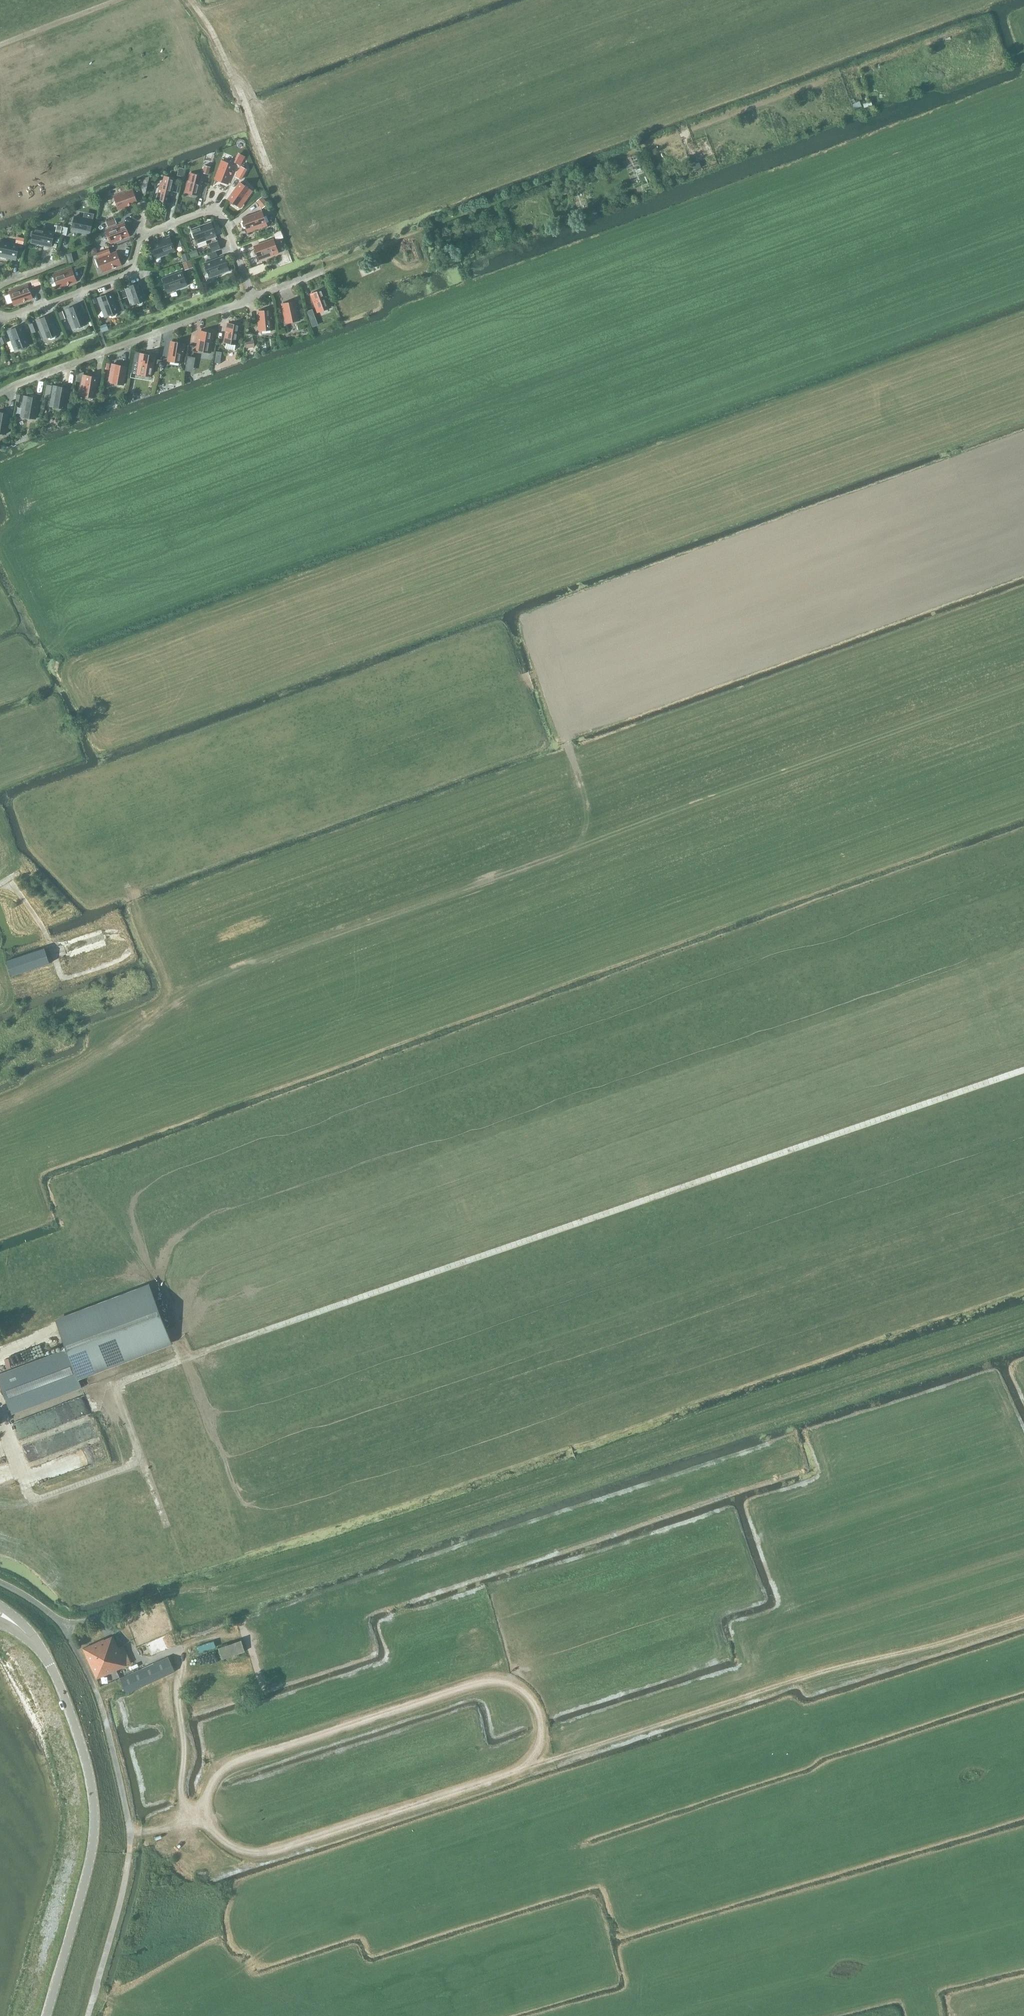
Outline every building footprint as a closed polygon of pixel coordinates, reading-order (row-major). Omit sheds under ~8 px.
[(241,165),(245,156),(240,154),(236,162),(241,165)] [(692,171),(699,168),(694,156),(687,159),(692,171)] [(216,176),(228,180),(234,164),(223,159),(216,176)] [(241,180),(245,173),(239,170),(236,176),(241,180)] [(187,189),(199,192),(203,175),(191,172),(187,189)] [(162,180),(157,199),(170,201),(174,183),(173,183),(174,177),(164,174),(163,181),(162,180)] [(230,201),(234,204),(236,203),(238,204),(244,196),(246,198),(252,190),(240,181),(228,197),(230,199),(230,201)] [(116,195),(121,207),(137,201),(133,189),(116,195)] [(242,221),(244,225),(246,225),(247,228),(256,225),(257,227),(267,224),(262,210),(243,217),(244,219),(242,221)] [(71,223),(73,224),(72,227),(80,228),(80,231),(90,233),(93,219),(75,215),(74,218),(72,218),(71,223)] [(193,231),(191,232),(193,236),(195,237),(196,239),(206,236),(207,238),(216,235),(211,221),(192,228),(193,231)] [(109,228),(113,240),(129,234),(125,222),(109,228)] [(30,234),(32,235),(32,238),(42,241),(41,243),(51,245),(54,231),(34,227),(34,229),(31,230),(30,234)] [(152,246),(150,247),(152,251),(154,252),(155,254),(165,251),(166,253),(175,250),(170,236),(151,242),(151,243),(152,246)] [(255,247),(254,249),(255,253),(257,253),(258,256),(268,253),(269,255),(278,252),(273,238),(254,245),(255,247)] [(6,260),(7,258),(16,260),(19,248),(19,245),(0,241),(0,258),(6,260)] [(100,257),(105,269),(121,263),(117,251),(100,257)] [(204,266),(206,270),(208,271),(209,273),(218,270),(219,272),(229,269),(224,255),(205,262),(206,265),(204,266)] [(191,258),(182,260),(184,268),(192,267),(191,258)] [(56,273),(60,285),(76,279),(72,268),(56,273)] [(162,281),(164,286),(166,286),(167,289),(176,285),(178,288),(187,284),(182,270),(163,277),(164,280),(162,281)] [(137,302),(138,303),(142,302),(143,299),(145,298),(139,281),(125,286),(129,296),(131,295),(134,303),(137,302)] [(12,290),(16,302),(32,296),(28,284),(12,290)] [(311,292),(318,308),(329,304),(323,288),(311,292)] [(116,302),(112,292),(98,297),(101,306),(104,305),(108,315),(110,314),(112,315),(116,314),(116,312),(125,308),(121,299),(116,302)] [(283,302),(286,319),(299,317),(295,299),(283,302)] [(86,322),(79,303),(65,309),(69,318),(72,317),(75,327),(78,325),(80,327),(84,325),(84,323),(86,322)] [(258,309),(260,327),(272,326),(271,308),(258,309)] [(313,309),(307,311),(311,322),(317,320),(313,309)] [(49,336),(51,337),(55,336),(55,334),(58,333),(51,314),(37,319),(40,328),(43,327),(47,337),(49,336)] [(225,339),(238,341),(241,324),(228,322),(225,339)] [(18,348),(20,347),(22,348),(26,347),(26,344),(29,343),(22,324),(8,330),(11,339),(14,338),(18,348)] [(198,347),(210,349),(213,332),(201,329),(198,347)] [(254,346),(254,340),(253,340),(253,332),(246,332),(246,346),(254,346)] [(169,357),(182,359),(184,342),(172,340),(169,357)] [(143,375),(148,376),(149,374),(152,375),(155,355),(141,352),(139,362),(142,363),(140,373),(143,373),(143,375)] [(112,381),(115,382),(115,384),(119,384),(121,383),(124,383),(127,365),(112,363),(110,373),(113,373),(112,381)] [(83,394),(86,395),(86,397),(90,397),(92,396),(95,396),(98,376),(83,374),(82,384),(84,384),(83,394)] [(55,395),(53,405),(56,405),(57,408),(61,408),(62,407),(65,407),(69,387),(54,384),(52,394),(55,395)] [(24,417),(27,417),(27,419),(32,420),(33,418),(36,418),(39,398),(24,396),(22,406),(25,407),(24,417)] [(2,435),(3,433),(6,434),(9,414),(0,412),(0,435),(2,435)] [(50,963),(45,947),(6,960),(11,976),(50,963)] [(150,1285),(56,1321),(78,1377),(171,1341),(150,1285)] [(12,1414),(82,1387),(79,1380),(67,1348),(0,1374),(0,1383),(12,1414)] [(83,1649),(97,1678),(130,1663),(123,1646),(118,1648),(113,1636),(105,1640),(104,1639),(83,1649)] [(219,1648),(222,1658),(245,1651),(242,1641),(219,1648)] [(200,1660),(210,1659),(209,1652),(199,1653),(200,1660)] [(120,1679),(127,1693),(175,1671),(168,1656),(120,1679)]
